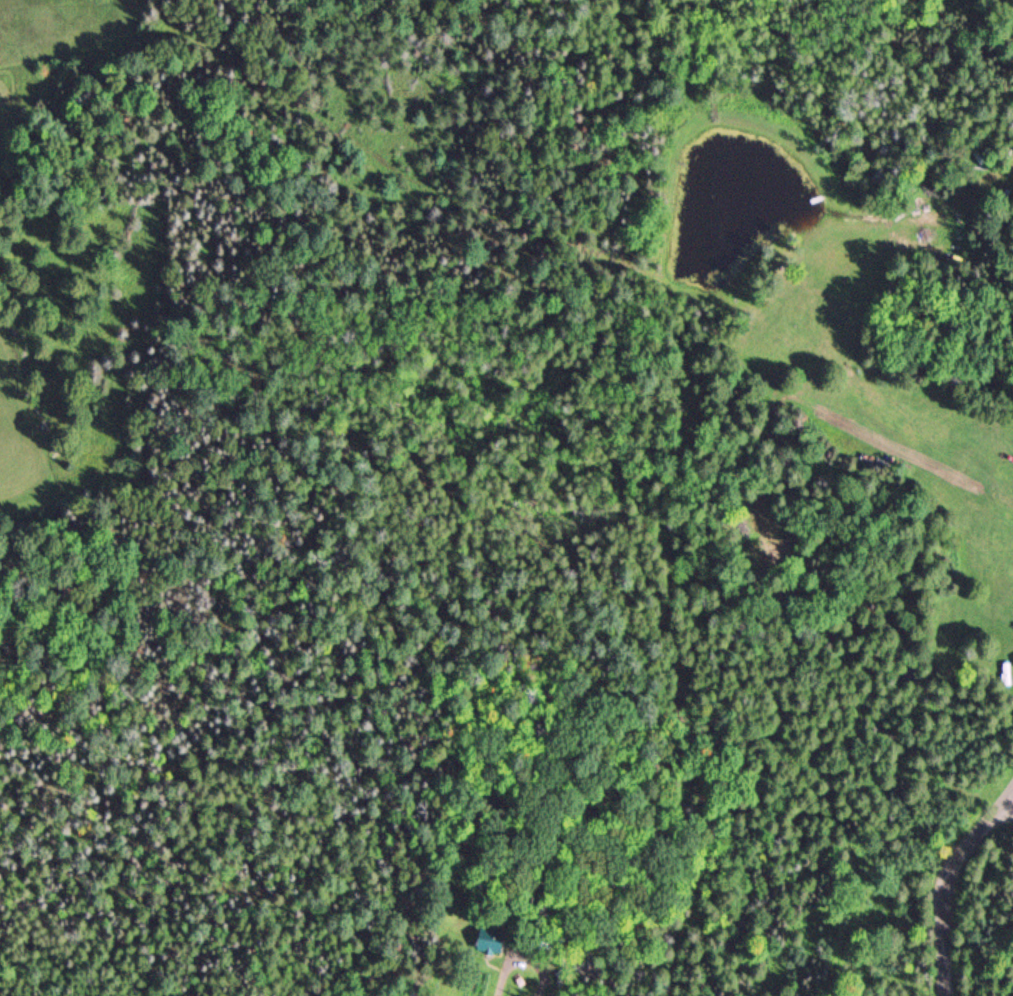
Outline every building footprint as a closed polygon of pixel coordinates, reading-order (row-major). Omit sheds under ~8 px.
[(494,951),(494,936),(480,936),(480,951),(494,951)]
